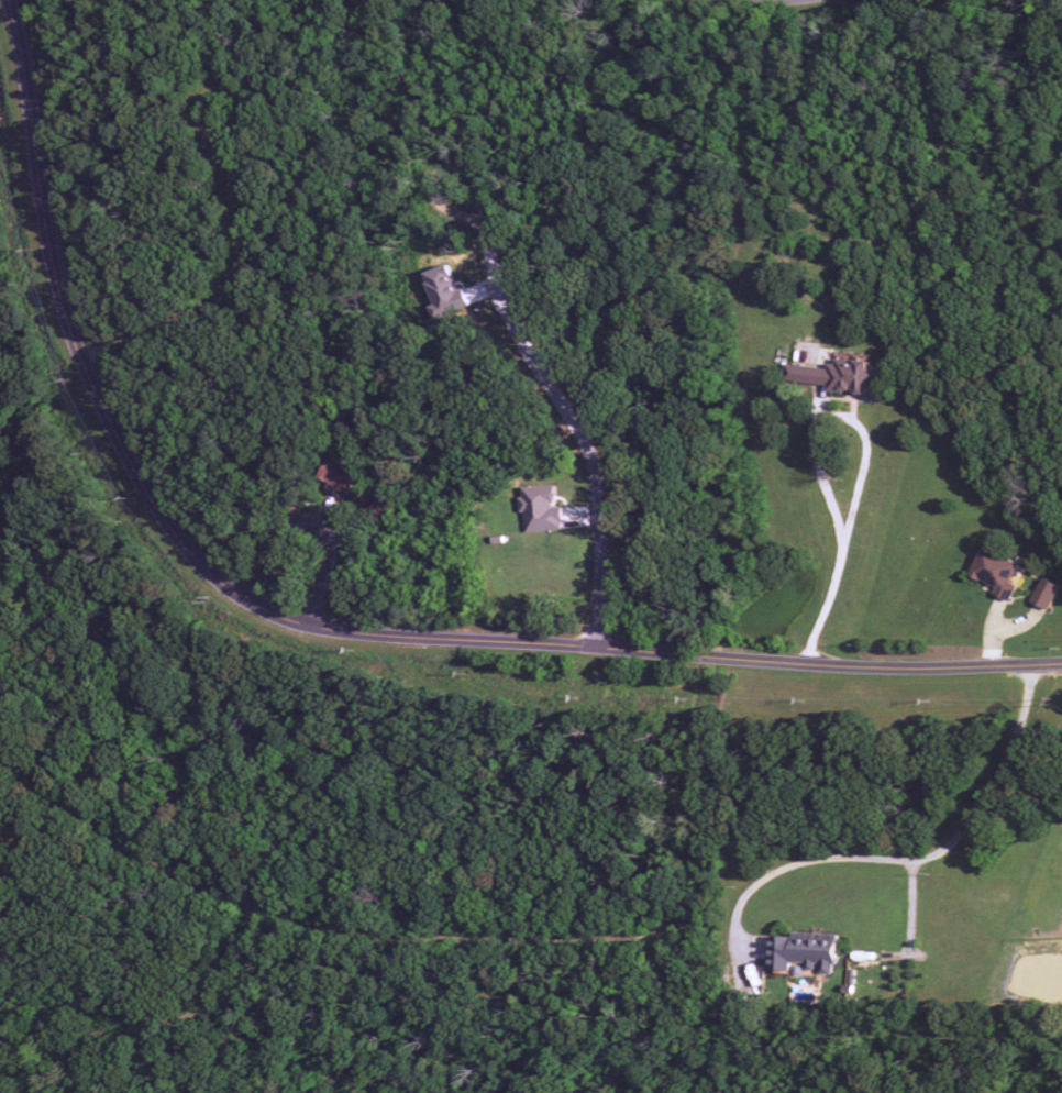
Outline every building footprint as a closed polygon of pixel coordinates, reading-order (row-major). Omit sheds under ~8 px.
[(421,274),(431,305),(426,306),(431,321),(467,309),(461,289),(455,291),(446,265),(421,274)] [(785,364),(784,382),(826,385),(826,390),(867,394),(867,385),(874,386),(876,362),(835,359),(834,368),(785,364)] [(356,470),(327,458),(317,478),(328,482),(324,490),(343,498),(356,470)] [(525,532),(563,529),(561,506),(555,507),(553,485),(521,488),(522,497),(518,497),(519,513),(523,512),(525,532)] [(1020,563),(983,546),(969,576),(995,588),(993,594),(1010,602),(1017,585),(1011,583),(1020,563)] [(1031,604),(1050,610),(1058,584),(1040,578),(1031,604)] [(770,936),(769,970),(789,971),(790,962),(804,963),(804,970),(816,970),(816,974),(835,975),(836,934),(792,933),(792,937),(770,936)]
